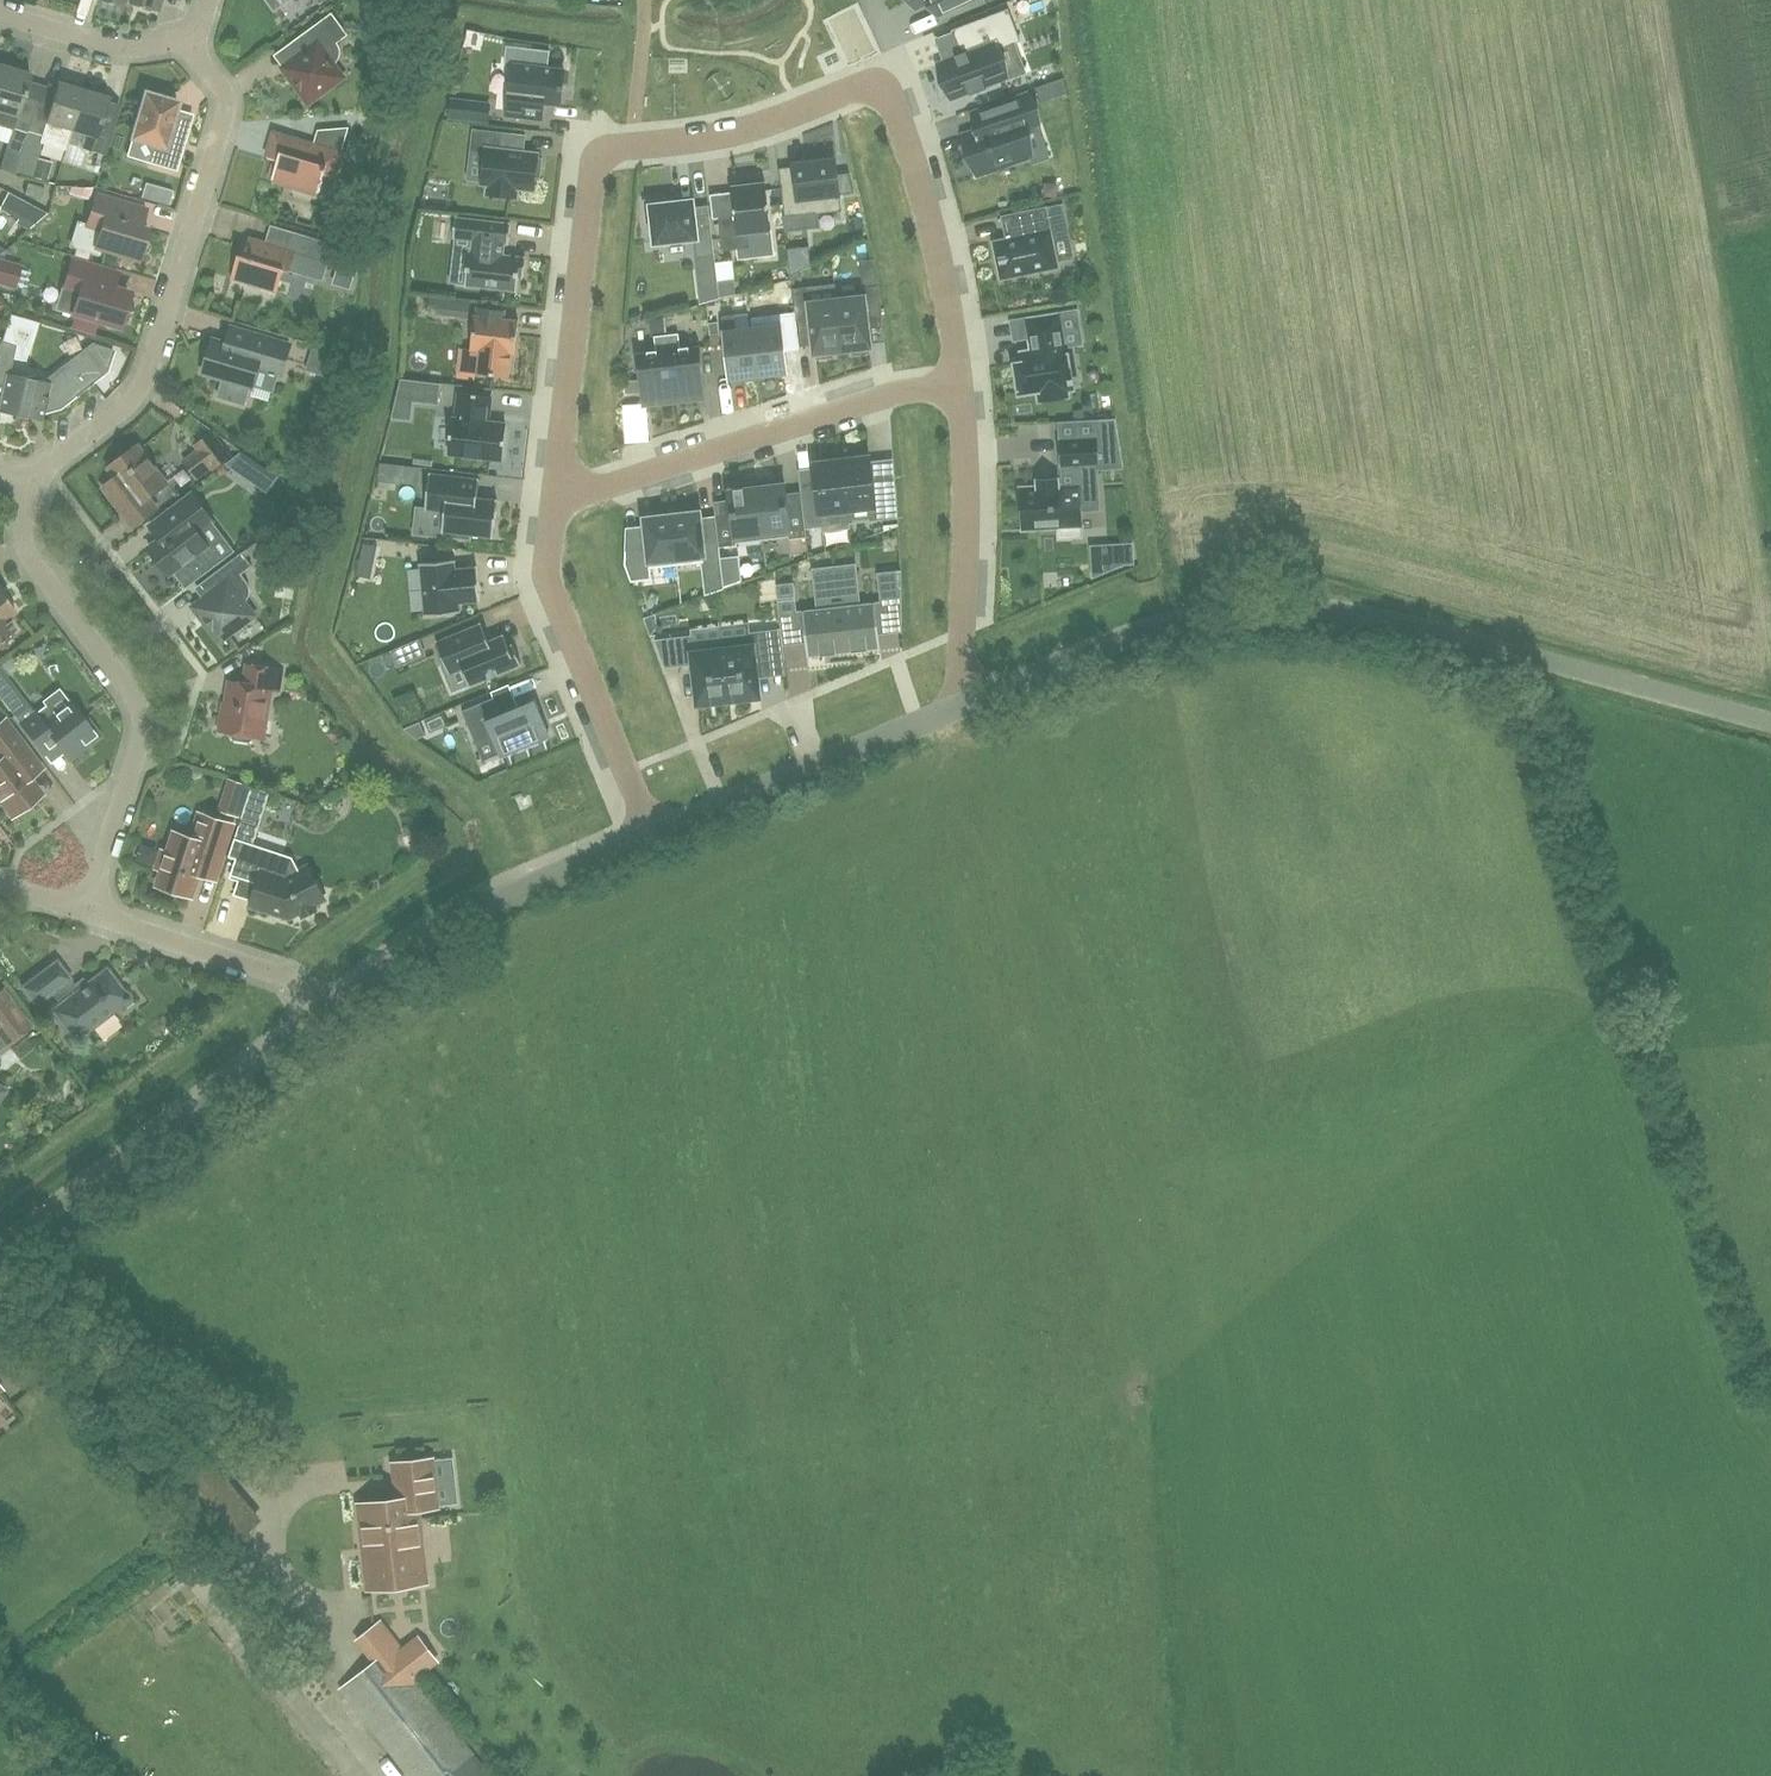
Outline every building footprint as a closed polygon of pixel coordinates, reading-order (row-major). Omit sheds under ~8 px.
[(128,7),(129,7),(130,2),(141,6),(143,9),(151,12),(155,10),(159,11),(162,0),(130,0),(128,7)] [(273,8),(274,10),(277,9),(277,8),(288,0),(267,0),(273,8)] [(938,15),(953,7),(968,0),(931,0),(938,15)] [(943,61),(938,63),(952,99),(968,92),(969,94),(986,87),(985,86),(1006,78),(996,51),(1017,42),(1020,41),(1008,9),(951,30),(960,55),(943,61)] [(294,56),(281,65),(308,102),(345,75),(336,63),(339,58),(340,53),(339,47),(337,43),(348,35),(331,12),(286,46),(294,56)] [(560,105),(564,70),(547,68),(549,51),(532,49),(530,66),(512,64),(506,115),(541,120),(543,103),(560,105)] [(0,81),(0,124),(13,128),(10,139),(24,144),(27,131),(36,104),(22,99),(30,73),(5,66),(0,81)] [(1041,100),(1067,91),(1063,78),(1036,87),(1041,100)] [(70,129),(83,89),(57,82),(49,108),(36,104),(27,131),(41,135),(39,142),(64,150),(70,129)] [(105,155),(114,125),(120,105),(107,101),(108,97),(83,89),(70,129),(85,134),(81,147),(105,155)] [(173,116),(177,102),(145,92),(140,107),(131,113),(136,123),(131,138),(146,142),(152,152),(149,163),(176,171),(189,127),(177,124),(173,116)] [(964,136),(977,174),(1031,156),(1022,130),(1038,124),(1028,95),(997,105),(1003,122),(964,136)] [(451,99),(449,117),(487,121),(489,104),(451,99)] [(331,135),(345,139),(348,127),(333,128),(331,135)] [(517,188),(533,190),(535,177),(540,177),(542,158),(537,158),(537,154),(500,150),(502,132),(472,129),(470,149),(485,151),(481,184),(488,184),(487,194),(516,197),(517,188)] [(323,175),(333,178),(340,154),(274,134),(267,158),(277,161),(272,179),(318,193),(323,175)] [(39,156),(22,150),(15,172),(32,177),(39,156)] [(816,197),(839,195),(835,160),(793,164),(793,166),(795,186),(781,187),(784,217),(818,213),(816,197)] [(747,184),(746,184),(736,185),(734,186),(731,186),(735,215),(718,217),(722,251),(750,248),(748,232),(770,230),(765,182),(747,185),(747,184)] [(24,194),(40,199),(44,187),(27,183),(24,194)] [(64,217),(72,187),(55,187),(48,212),(64,217)] [(1,204),(35,221),(48,211),(8,191),(1,204)] [(147,228),(140,225),(145,209),(96,194),(86,227),(99,231),(95,247),(137,260),(147,228)] [(694,216),(692,201),(668,203),(667,199),(645,201),(647,222),(652,222),(654,243),(695,239),(697,255),(714,253),(709,214),(694,216)] [(1062,205),(1046,208),(1048,218),(1064,215),(1062,205)] [(1057,261),(1048,218),(1046,208),(1002,217),(1007,239),(993,242),(1000,279),(1058,267),(1057,261)] [(468,251),(465,284),(464,285),(521,292),(525,257),(503,255),(504,243),(507,244),(510,223),(455,217),(453,237),(455,238),(472,240),(471,251),(468,251)] [(326,241),(293,232),(288,249),(266,242),(249,237),(244,256),(238,254),(231,278),(277,292),(283,269),(323,281),(329,259),(322,257),(326,241)] [(790,276),(811,266),(809,247),(787,249),(790,276)] [(343,248),(336,271),(354,276),(361,253),(343,248)] [(0,259),(0,284),(17,288),(23,266),(0,259)] [(118,326),(128,293),(112,288),(116,273),(72,260),(58,308),(76,313),(73,325),(92,331),(96,319),(118,326)] [(836,299),(842,351),(852,350),(853,355),(869,353),(868,348),(871,348),(870,343),(868,319),(882,318),(878,286),(862,288),(863,296),(836,299)] [(792,289),(795,320),(809,318),(812,345),(814,354),(816,354),(817,359),(833,357),(832,352),(842,351),(836,299),(809,302),(807,287),(792,289)] [(431,298),(428,298),(427,306),(430,307),(430,308),(437,309),(436,313),(467,317),(469,302),(431,297),(431,298)] [(474,315),(470,349),(478,350),(476,373),(508,377),(511,354),(514,354),(518,320),(504,319),(505,311),(477,307),(476,315),(474,315)] [(752,327),(758,377),(787,373),(779,309),(768,311),(769,325),(752,327)] [(1059,314),(1026,319),(1031,351),(1020,352),(1022,362),(1014,364),(1019,394),(1037,391),(1039,401),(1068,396),(1067,390),(1072,389),(1071,383),(1073,383),(1072,378),(1070,378),(1065,345),(1064,345),(1059,314)] [(758,377),(752,327),(735,329),(734,315),(722,316),(729,380),(758,377)] [(289,344),(249,333),(231,327),(227,344),(213,340),(203,372),(223,378),(218,396),(244,404),(249,386),(252,387),(252,386),(258,367),(279,373),(281,374),(289,344)] [(678,333),(666,335),(674,400),(702,397),(696,347),(680,349),(678,333)] [(674,400),(666,335),(654,336),(656,352),(640,354),(645,403),(674,400)] [(0,342),(0,365),(8,368),(11,368),(14,369),(18,346),(1,340),(0,342)] [(24,417),(42,421),(45,411),(59,407),(74,395),(76,397),(93,384),(91,381),(105,370),(112,350),(92,342),(46,378),(39,380),(33,379),(34,374),(24,377),(6,373),(5,373),(2,386),(0,396),(0,412),(13,415),(13,420),(24,417)] [(348,362),(312,351),(306,370),(343,381),(348,362)] [(436,402),(438,383),(401,379),(396,397),(436,402)] [(506,425),(487,422),(490,396),(459,393),(456,419),(452,418),(448,453),(502,459),(506,425)] [(1115,418),(1100,419),(1101,439),(1103,462),(1122,461),(1115,418)] [(213,468),(228,456),(211,433),(196,445),(198,448),(182,460),(196,478),(212,466),(213,468)] [(1021,489),(1023,529),(1080,526),(1079,510),(1098,509),(1096,463),(1095,439),(1061,441),(1062,465),(1071,464),(1073,485),(1057,486),(1056,480),(1037,481),(1038,488),(1021,489)] [(148,497),(166,483),(137,445),(109,467),(116,477),(103,487),(133,526),(157,508),(148,497)] [(247,479),(249,476),(257,466),(258,463),(241,451),(224,463),(247,479)] [(850,528),(849,523),(847,509),(873,506),(875,520),(898,517),(895,477),(872,480),(870,461),(869,456),(852,458),(841,459),(847,514),(849,528),(850,528)] [(802,504),(805,528),(822,526),(820,517),(847,514),(841,459),(830,460),(830,461),(812,463),(813,467),(815,487),(800,488),(800,492),(802,504)] [(419,466),(403,464),(401,481),(417,483),(419,466)] [(445,537),(471,540),(471,534),(493,537),(497,500),(477,498),(479,479),(429,473),(425,509),(444,511),(442,531),(446,531),(445,537)] [(755,482),(762,539),(789,536),(789,539),(806,537),(805,528),(802,504),(791,506),(787,502),(786,493),(785,483),(775,484),(774,480),(755,482)] [(762,539),(755,482),(737,484),(737,489),(727,490),(729,500),(730,510),(727,514),(715,516),(718,535),(719,547),(736,545),(735,542),(762,539)] [(192,494),(167,513),(150,525),(160,539),(149,547),(169,574),(173,571),(185,588),(219,563),(206,546),(207,545),(197,532),(212,520),(192,494)] [(677,565),(671,514),(661,516),(660,511),(646,513),(647,517),(643,518),(644,526),(646,549),(625,551),(624,564),(631,582),(652,579),(650,568),(677,565)] [(671,514),(677,565),(704,562),(704,568),(721,566),(719,547),(718,535),(702,537),(700,511),(671,514)] [(1125,566),(1134,565),(1133,545),(1091,547),(1093,579),(1125,566)] [(219,641),(246,621),(256,613),(246,600),(247,600),(249,596),(250,592),(250,588),(248,584),(246,581),(241,574),(252,565),(241,552),(197,586),(204,595),(192,604),(219,641)] [(420,563),(425,616),(459,612),(458,603),(480,601),(477,567),(455,569),(454,560),(420,563)] [(844,574),(843,565),(834,566),(844,653),(880,649),(876,611),(901,608),(901,587),(879,589),(880,601),(860,603),(857,573),(844,574)] [(834,566),(825,567),(826,576),(813,578),(816,608),(796,610),(795,599),(777,601),(780,625),(803,622),(807,657),(844,653),(834,566)] [(0,640),(14,630),(5,619),(15,611),(0,592),(0,640)] [(508,647),(504,635),(488,641),(481,624),(436,642),(448,673),(461,668),(469,685),(521,664),(513,645),(508,647)] [(750,638),(721,641),(728,701),(738,700),(738,699),(759,697),(757,678),(755,665),(771,663),(767,630),(750,632),(750,638)] [(728,701),(721,641),(692,644),(691,635),(654,639),(664,668),(693,665),(697,704),(718,702),(728,701)] [(425,655),(418,639),(396,648),(402,664),(425,655)] [(244,683),(230,681),(226,704),(223,703),(218,730),(233,732),(232,735),(234,738),(248,741),(251,739),(254,718),(265,719),(268,717),(270,708),(267,705),(270,689),(278,690),(282,670),(247,664),(244,683)] [(0,695),(0,698),(13,715),(27,704),(13,685),(0,695)] [(492,738),(499,754),(549,733),(535,699),(518,706),(500,713),(494,697),(462,710),(476,745),(492,738)] [(53,740),(62,752),(68,760),(99,736),(87,720),(84,722),(69,702),(53,715),(45,705),(35,713),(27,704),(13,715),(37,747),(47,739),(53,740)] [(40,794),(27,777),(41,767),(5,720),(1,722),(0,723),(0,800),(12,816),(40,794)] [(404,728),(416,739),(426,734),(420,721),(404,728)] [(228,812),(241,816),(250,786),(238,782),(228,812)] [(162,849),(155,868),(162,870),(157,885),(191,896),(198,874),(215,880),(233,824),(199,813),(191,837),(174,831),(168,851),(162,849)] [(254,831),(239,826),(228,856),(244,861),(250,843),(254,831)] [(250,843),(244,861),(239,877),(257,883),(250,905),(288,917),(300,912),(302,917),(316,910),(314,905),(324,899),(308,866),(285,877),(263,870),(269,850),(250,843)] [(214,911),(220,886),(208,883),(202,908),(214,911)] [(56,961),(22,987),(35,1004),(50,992),(59,1004),(51,1010),(74,1040),(129,999),(106,968),(71,995),(62,984),(69,978),(56,961)] [(29,1026),(8,997),(0,1004),(0,1038),(5,1044),(29,1026)] [(420,1518),(419,1509),(438,1507),(433,1459),(392,1464),(396,1501),(357,1505),(360,1525),(420,1518)] [(367,1589),(427,1582),(420,1518),(360,1525),(367,1589)] [(415,1678),(397,1655),(403,1650),(398,1644),(341,1689),(409,1775),(491,1775),(474,1754),(415,1678)]
